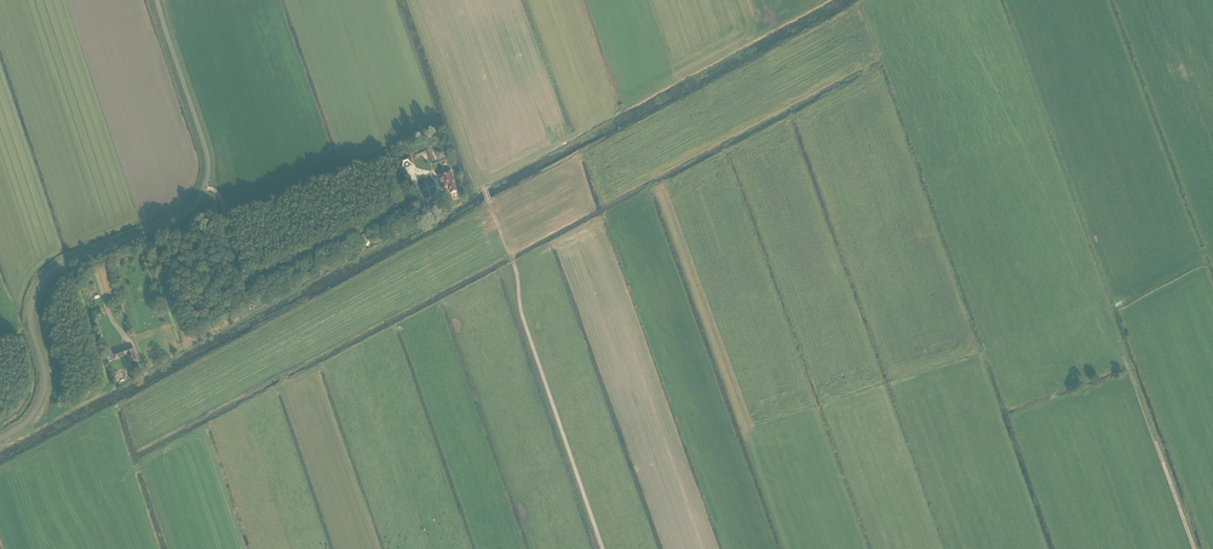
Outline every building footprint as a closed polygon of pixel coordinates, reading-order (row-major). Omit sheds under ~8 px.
[(425,147),(415,152),(417,158),(428,154),(425,147)] [(443,152),(437,154),(439,160),(445,158),(443,152)] [(398,159),(402,170),(414,166),(409,154),(398,159)] [(438,176),(442,188),(449,186),(451,194),(457,192),(453,182),(454,182),(451,171),(438,176)] [(130,364),(133,372),(139,370),(136,362),(138,361),(133,347),(113,354),(115,359),(128,354),(131,363),(130,364)] [(110,349),(104,351),(108,362),(114,360),(110,349)]
